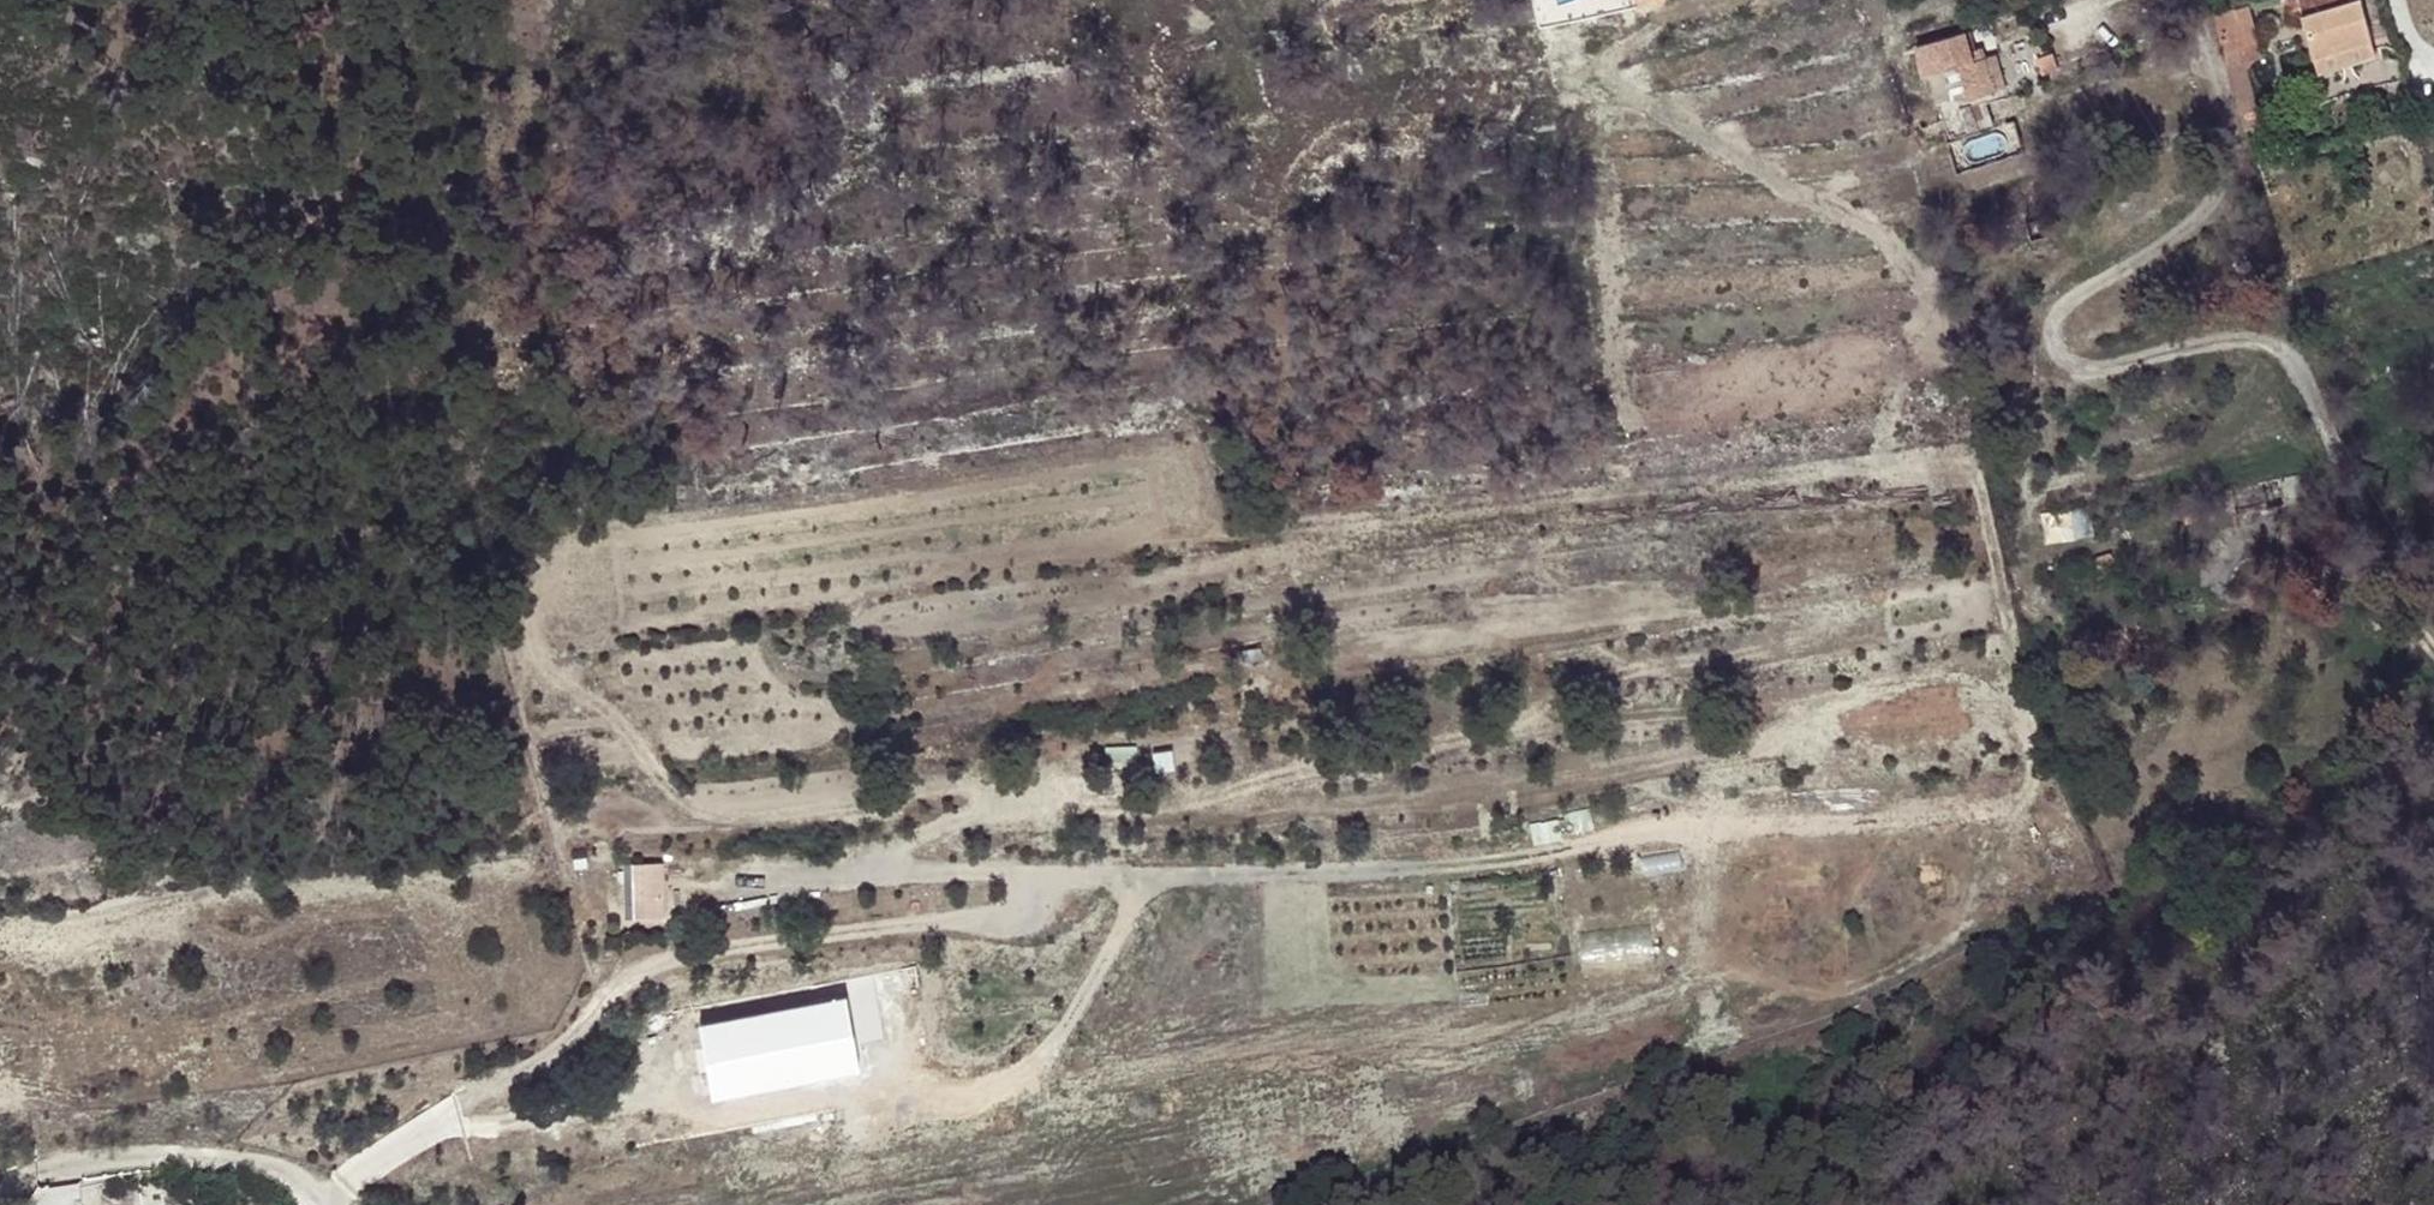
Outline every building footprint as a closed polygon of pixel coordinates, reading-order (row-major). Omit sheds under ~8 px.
[(2297,26),(2365,7),(2362,0),(2290,0),(2297,26)] [(2220,14),(2253,127),(2271,122),(2254,63),(2269,59),(2253,4),(2220,14)] [(2365,7),(2297,26),(2316,89),(2383,71),(2365,7)] [(1971,59),(1933,74),(1942,103),(1982,87),(1971,59)] [(1987,97),(1963,106),(1970,131),(1996,123),(1987,97)] [(663,862),(623,862),(624,913),(664,912),(663,862)] [(855,995),(706,1017),(718,1091),(866,1069),(855,995)]
